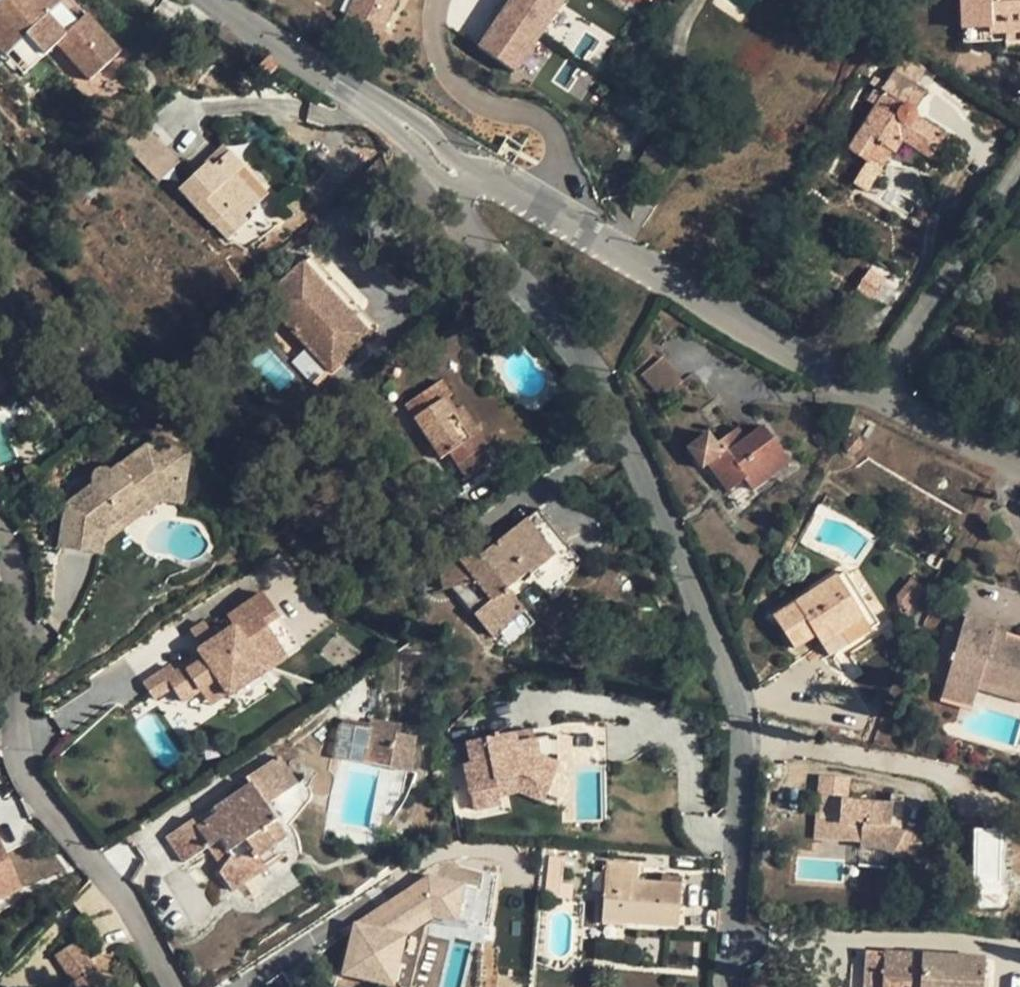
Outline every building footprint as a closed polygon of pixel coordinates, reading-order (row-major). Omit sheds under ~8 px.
[(72,0),(0,0),(0,33),(34,71),(60,47),(90,80),(120,53),(72,0)] [(330,27),(372,46),(392,0),(342,0),(330,27)] [(474,41),(512,69),(563,0),(504,0),(474,41)] [(504,0),(498,0),(486,16),(490,19),(504,0)] [(596,66),(627,17),(599,0),(581,0),(574,12),(563,5),(545,35),(596,66)] [(962,28),(988,27),(988,34),(1005,33),(1019,32),(1019,47),(1019,0),(961,0),(962,28)] [(988,27),(962,28),(963,44),(1004,41),(1005,33),(988,34),(988,27)] [(1004,41),(1005,48),(1019,47),(1019,32),(1005,33),(1004,41)] [(277,69),(267,59),(258,67),(268,77),(277,69)] [(881,91),(885,93),(848,150),(867,162),(853,184),(865,192),(891,152),(894,154),(901,142),(929,160),(946,135),(916,117),(916,113),(915,110),(914,109),(926,90),(894,70),(881,91)] [(667,133),(655,125),(646,138),(650,141),(651,139),(659,144),(667,133)] [(130,150),(160,179),(180,159),(150,129),(130,150)] [(225,183),(207,163),(179,189),(213,225),(233,206),(244,217),(260,202),(235,174),(242,168),(229,152),(212,167),(226,182),(225,183)] [(303,264),(365,336),(374,328),(312,257),(303,264)] [(365,336),(303,264),(265,297),(328,369),(365,336)] [(886,282),(869,270),(854,291),(872,304),(886,282)] [(953,335),(967,343),(977,328),(963,319),(953,335)] [(682,382),(661,358),(640,376),(661,401),(682,382)] [(452,413),(443,399),(450,395),(441,381),(405,405),(441,459),(449,454),(467,479),(490,463),(481,450),(475,453),(467,442),(472,438),(454,411),(452,413)] [(479,434),(461,407),(454,411),(472,438),(479,434)] [(716,444),(708,434),(687,450),(702,470),(708,466),(728,491),(743,481),(751,491),(789,463),(763,428),(747,439),(738,428),(716,444)] [(487,446),(479,434),(472,438),(467,442),(475,453),(481,450),(487,446)] [(141,494),(145,500),(158,491),(179,494),(185,451),(147,446),(110,474),(104,470),(100,470),(96,473),(95,477),(97,484),(68,505),(63,542),(95,546),(97,537),(100,535),(101,524),(141,494)] [(101,524),(100,535),(145,500),(141,494),(101,524)] [(530,576),(568,545),(539,508),(479,557),(439,565),(444,590),(477,583),(491,600),(474,615),(491,636),(524,609),(507,590),(528,573),(530,576)] [(870,631),(836,577),(773,618),(795,651),(816,638),(829,657),(870,631)] [(923,592),(911,582),(896,598),(898,610),(900,611),(901,621),(909,619),(907,611),(923,592)] [(170,665),(142,684),(153,699),(171,687),(181,702),(198,690),(216,679),(226,694),(228,696),(230,695),(263,673),(287,657),(265,625),(278,616),(263,593),(207,630),(210,634),(197,643),(194,645),(203,659),(186,670),(183,666),(174,672),(170,665)] [(265,625),(287,657),(300,648),(278,616),(265,625)] [(1019,692),(1019,645),(1003,641),(1005,634),(995,630),(996,625),(964,616),(944,687),(975,695),(977,690),(980,681),(1019,692)] [(189,632),(197,643),(210,634),(207,630),(203,623),(189,632)] [(230,695),(234,701),(267,679),(263,673),(230,695)] [(209,706),(226,694),(216,679),(198,690),(209,706)] [(980,681),(977,690),(1019,702),(1019,692),(980,681)] [(975,695),(944,687),(941,697),(972,706),(975,695)] [(416,737),(342,725),(339,725),(338,724),(332,758),(336,759),(339,759),(390,768),(411,771),(416,737)] [(533,727),(514,731),(515,733),(517,743),(536,740),(533,727)] [(548,786),(558,763),(539,754),(536,740),(517,743),(515,733),(467,743),(475,782),(469,783),(474,810),(501,805),(496,781),(522,775),(548,786)] [(184,864),(210,847),(223,868),(220,872),(232,891),(283,857),(265,829),(276,821),(266,805),(296,785),(277,756),(247,777),(252,784),(213,810),(216,815),(198,828),(193,819),(167,837),(184,864)] [(377,846),(390,768),(339,759),(326,837),(377,846)] [(905,866),(916,843),(895,833),(898,800),(887,799),(887,808),(847,805),(849,783),(824,781),(819,839),(858,843),(858,847),(869,848),(889,853),(888,857),(905,866)] [(288,838),(276,821),(265,829),(276,845),(288,838)] [(976,907),(1004,906),(1001,828),(973,829),(976,907)] [(21,890),(0,842),(0,899),(21,890)] [(681,885),(637,881),(637,871),(606,868),(602,921),(678,926),(681,885)] [(436,915),(457,920),(465,887),(432,879),(358,923),(346,968),(394,981),(406,933),(436,915)] [(74,979),(94,967),(78,941),(58,954),(74,979)] [(985,959),(865,951),(862,986),(983,986),(985,959)] [(95,966),(94,967),(74,979),(63,986),(109,986),(95,966)]
